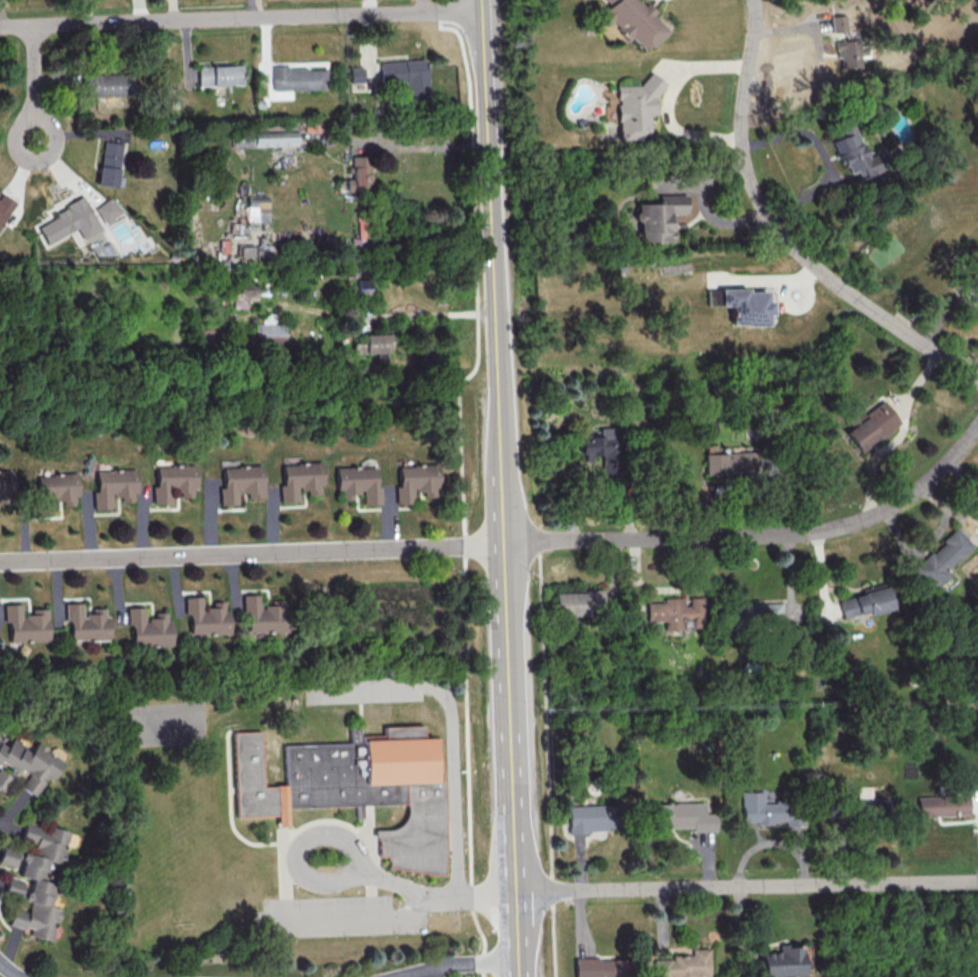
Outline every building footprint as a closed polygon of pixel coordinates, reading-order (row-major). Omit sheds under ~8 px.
[(609,5),(596,17),(606,27),(610,22),(628,40),(631,37),(645,51),(666,30),(652,15),(654,13),(641,0),(604,0),(609,5)] [(831,32),(845,31),(845,15),(830,15),(831,32)] [(859,67),(859,55),(866,55),(865,45),(858,46),(858,39),(835,40),(836,58),(840,58),(841,68),(859,67)] [(382,63),(428,60),(430,101),(411,103),(409,83),(394,84),(393,82),(383,83),(382,63)] [(200,68),(244,67),(245,86),(201,88),(200,68)] [(274,67),(275,92),(329,90),(328,70),(311,71),(311,69),(292,70),(292,67),(274,67)] [(352,69),(365,68),(366,83),(353,84),(352,69)] [(619,140),(648,139),(648,114),(654,113),(654,97),(665,84),(651,71),(639,85),(615,86),(616,97),(620,101),(616,105),(616,120),(619,123),(619,140)] [(92,78),(136,76),(137,95),(93,97),(92,78)] [(830,141),(837,158),(841,156),(848,174),(856,171),(859,179),(874,173),(854,122),(840,128),(843,135),(830,141)] [(233,147),(296,145),(295,130),(233,132),(233,147)] [(122,143),(102,141),(97,184),(117,187),(122,143)] [(352,178),(345,178),(346,191),(370,191),(369,155),(352,155),(352,178)] [(16,203),(2,193),(0,196),(0,226),(16,203)] [(639,242),(671,241),(670,214),(686,213),(686,194),(658,195),(658,203),(635,203),(635,221),(638,221),(639,242)] [(95,207),(105,223),(121,213),(111,197),(95,207)] [(37,223),(48,244),(78,229),(83,240),(102,230),(85,198),(37,223)] [(358,238),(350,238),(351,249),(370,249),(369,216),(358,217),(358,238)] [(252,256),(252,246),(236,246),(236,257),(252,256)] [(968,294),(977,300),(977,278),(968,294)] [(244,308),(244,300),(255,300),(255,285),(232,285),(231,308),(244,308)] [(767,325),(767,315),(771,314),(771,300),(767,300),(766,291),(748,291),(748,288),(719,288),(720,306),(730,306),(730,326),(767,325)] [(253,324),(253,346),(283,346),(282,324),(273,324),(273,314),(261,314),(261,324),(253,324)] [(376,352),(376,361),(388,361),(387,333),(361,334),(362,343),(352,343),(352,353),(376,352)] [(844,431),(858,451),(898,422),(882,400),(862,414),(860,410),(846,420),(850,426),(844,431)] [(617,427),(600,428),(600,437),(581,438),(582,461),(593,461),(593,455),(602,455),(603,475),(619,474),(617,427)] [(704,476),(758,475),(758,451),(704,452),(704,476)] [(285,466),(299,466),(299,464),(324,463),(324,487),(320,487),(321,496),(309,496),(309,491),(302,491),(302,488),(299,488),(300,503),(282,504),(282,486),(285,486),(285,466)] [(157,469),(172,468),(172,466),(197,465),(197,489),(193,490),(194,498),(182,499),(182,494),(175,494),(175,491),(172,491),(173,506),(155,506),(154,489),(158,488),(157,469)] [(400,468),(415,468),(414,466),(439,465),(440,489),(436,489),(436,498),(425,499),(425,494),(417,494),(417,491),(415,491),(415,505),(398,506),(397,488),(401,488),(400,468)] [(224,469),(239,469),(238,467),(263,466),(264,499),(249,500),(249,495),(242,495),(241,492),(239,492),(239,506),(222,507),(221,489),(225,489),(224,469)] [(377,469),(363,469),(363,467),(338,468),(339,492),(343,492),(343,501),(355,501),(355,496),(362,495),(362,492),(364,492),(365,507),(382,506),(382,488),(378,489),(377,469)] [(98,474),(113,473),(113,471),(137,470),(138,495),(134,495),(134,504),(123,504),(123,499),(116,499),(115,496),(113,496),(113,511),(96,511),(95,494),(99,494),(98,474)] [(11,504),(0,505),(0,472),(14,471),(14,495),(10,495),(11,504)] [(40,478),(54,477),(54,475),(79,474),(80,498),(76,498),(76,507),(65,508),(65,503),(57,503),(57,500),(55,500),(55,515),(38,515),(37,498),(41,497),(40,478)] [(910,569),(931,592),(950,574),(945,569),(971,546),(956,528),(910,569)] [(842,619),(891,608),(886,587),(837,598),(842,619)] [(554,592),(555,616),(604,614),(603,590),(554,592)] [(250,634),(265,634),(265,636),(290,635),(289,611),(285,611),(285,602),(273,603),(273,608),(266,608),(266,611),(264,611),(263,596),(246,597),(246,615),(250,615),(250,634)] [(192,635),(207,635),(207,637),(232,636),(231,612),(227,612),(227,603),(215,603),(215,608),(208,609),(208,612),(206,612),(205,597),(188,598),(188,615),(192,615),(192,635)] [(647,620),(664,620),(664,630),(691,631),(691,624),(702,624),(702,597),(689,597),(689,605),(683,605),(683,597),(663,597),(663,602),(647,602),(647,620)] [(781,622),(781,603),(743,603),(744,623),(781,622)] [(11,643),(25,643),(25,645),(50,644),(49,620),(45,620),(45,611),(33,611),(33,616),(26,616),(26,620),(24,620),(23,605),(6,606),(6,623),(10,623),(11,643)] [(72,643),(86,642),(86,644),(111,644),(110,619),(106,620),(106,611),(94,611),(94,616),(87,616),(87,619),(85,619),(84,605),(67,605),(67,623),(71,623),(72,643)] [(134,647),(149,646),(149,648),(174,647),(173,623),(169,623),(169,614),(157,615),(157,620),(150,620),(150,623),(148,623),(147,609),(130,609),(130,627),(134,627),(134,647)] [(232,733),(238,733),(259,732),(262,787),(284,786),(282,746),(302,745),(349,743),(348,730),(359,729),(359,741),(361,741),(363,741),(363,736),(381,735),(381,727),(419,726),(420,740),(439,739),(441,782),(443,782),(446,856),(443,857),(443,874),(424,875),(424,873),(415,873),(415,872),(406,872),(405,870),(397,871),(396,869),(387,869),(387,858),(377,858),(376,839),(372,839),(372,836),(372,832),(385,831),(392,830),(399,826),(403,821),(405,814),(404,804),(359,806),(359,814),(359,820),(355,820),(355,806),(285,809),(286,827),(280,828),(275,828),(274,816),(235,818),(234,791),(232,733)] [(14,775),(20,768),(28,775),(19,785),(33,797),(62,763),(37,742),(28,752),(11,739),(5,747),(0,743),(0,763),(14,775)] [(3,790),(10,776),(0,771),(0,789),(3,790)] [(744,793),(765,793),(766,805),(777,805),(776,801),(792,801),(792,808),(804,808),(805,827),(788,828),(788,823),(774,823),(774,826),(759,827),(759,824),(745,824),(744,793)] [(919,798),(970,797),(971,816),(919,817),(919,798)] [(830,800),(894,799),(895,824),(875,825),(875,821),(831,822),(830,800)] [(648,806),(672,806),(672,804),(707,804),(707,816),(718,816),(718,833),(694,833),(694,829),(671,829),(671,832),(648,832),(648,806)] [(572,808),(624,807),(624,826),(573,827),(572,808)] [(58,908),(50,906),(54,886),(46,882),(51,874),(44,871),(46,861),(61,864),(65,845),(75,847),(78,834),(24,823),(20,840),(35,843),(33,854),(1,848),(0,853),(0,864),(12,866),(18,874),(7,878),(4,890),(28,904),(27,912),(11,909),(8,925),(29,929),(28,935),(52,941),(58,908)] [(778,951),(760,952),(760,976),(802,975),(801,943),(778,944),(778,951)] [(654,976),(692,976),(692,975),(709,975),(709,948),(691,948),(691,955),(671,955),(671,959),(653,959),(654,976)] [(625,957),(574,958),(575,976),(625,976),(625,957)]
